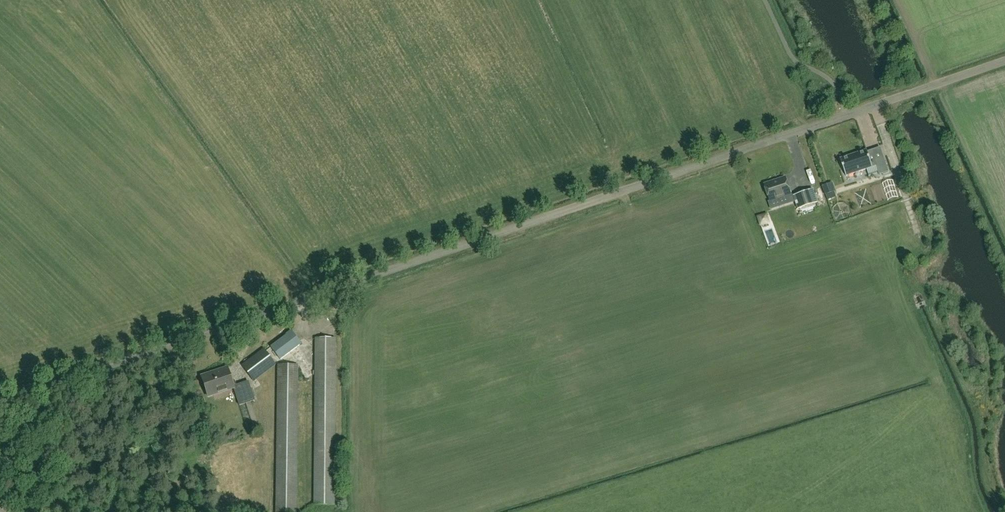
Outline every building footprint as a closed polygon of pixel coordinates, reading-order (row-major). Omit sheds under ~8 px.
[(847,176),(867,169),(869,175),(878,172),(879,175),(888,172),(883,157),(875,160),(875,161),(871,163),(867,152),(867,150),(866,150),(866,151),(841,159),(840,159),(846,176),(847,176)] [(791,194),(786,178),(777,181),(774,183),(774,182),(765,185),(770,201),(791,194)] [(832,183),(823,186),(826,195),(835,192),(832,183)] [(798,209),(817,203),(813,190),(794,196),(798,209)] [(271,347),(280,360),(300,345),(290,333),(271,347)] [(334,505),(335,338),(315,338),(314,505),(334,505)] [(253,382),(274,366),(262,350),(241,366),(253,382)] [(298,366),(278,365),(276,511),(296,511),(298,366)] [(233,386),(228,369),(213,374),(213,373),(201,376),(208,396),(234,387),(240,405),(245,403),(255,431),(259,429),(250,402),(254,401),(248,382),(233,386)]
